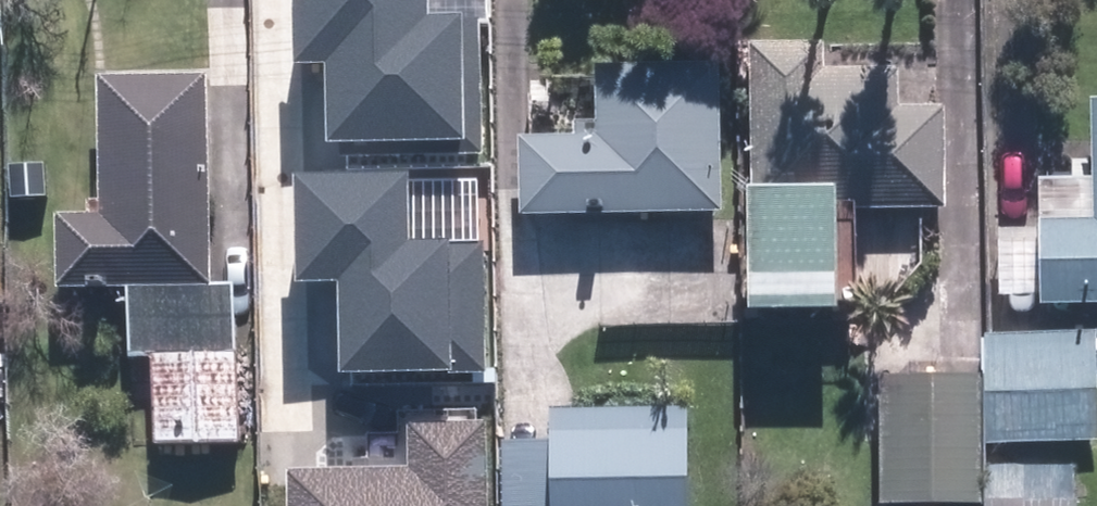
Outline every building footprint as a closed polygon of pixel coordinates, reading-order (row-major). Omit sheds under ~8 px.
[(300,54),(330,53),(332,136),(485,133),(483,7),(437,7),(437,0),(299,0),(300,54)] [(731,196),(733,309),(845,307),(843,209),(935,208),(934,117),(887,118),(886,74),(817,75),(816,49),(742,50),(744,196),(731,196)] [(510,143),(511,219),(708,216),(705,69),(585,71),(586,141),(510,143)] [(201,293),(194,83),(85,87),(90,224),(47,225),(49,293),(123,291),(125,357),(145,356),(148,445),(225,442),(220,293),(201,293)] [(1082,108),(1083,187),(1029,187),(1030,305),(1096,304),(1096,107),(1082,108)] [(413,169),(306,173),(310,276),(342,274),(345,364),(490,359),(485,234),(465,234),(416,236),(413,169)] [(985,338),(988,441),(1096,438),(1096,350),(1096,335),(985,338)] [(974,373),(877,373),(878,500),(975,500),(974,373)] [(508,505),(679,505),(679,410),(550,411),(550,442),(508,443),(508,505)] [(292,505),(487,505),(486,412),(408,413),(409,457),(292,458),(292,505)]
